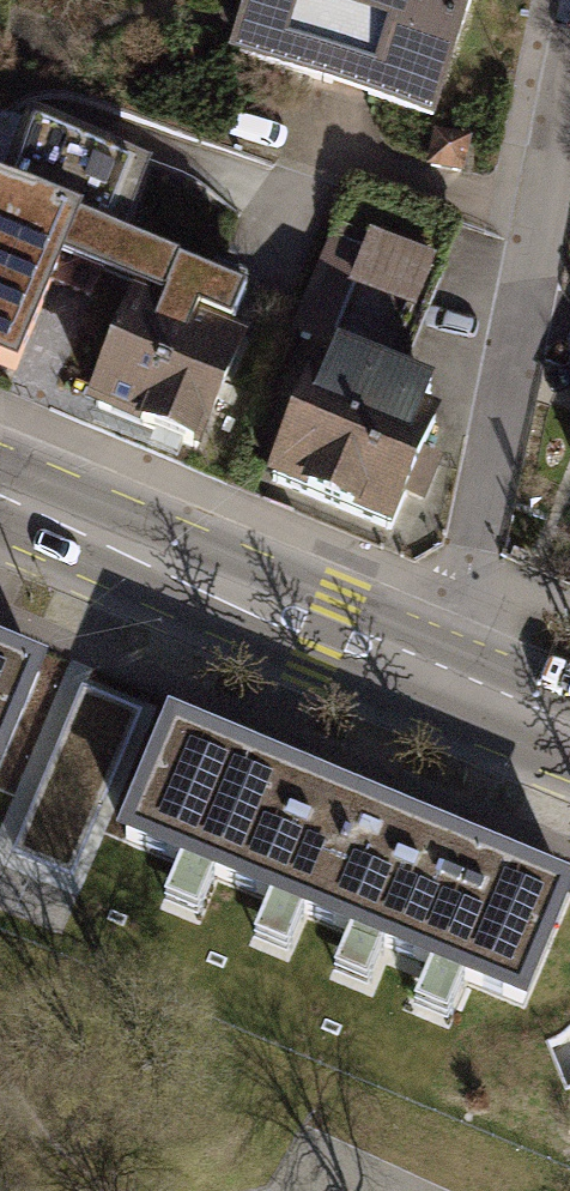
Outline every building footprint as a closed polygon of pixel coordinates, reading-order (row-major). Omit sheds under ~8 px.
[(504,0),(259,0),(240,58),(459,132),(504,0)] [(20,369),(79,228),(116,243),(146,172),(33,126),(6,193),(0,190),(0,361),(20,369)] [(470,143),(440,138),(435,171),(465,175),(470,143)] [(327,347),(410,378),(468,225),(356,191),(290,355),(320,366),(327,347)] [(140,307),(99,406),(201,448),(243,347),(196,328),(200,318),(231,330),(245,296),(182,270),(163,316),(140,307)] [(320,366),(276,480),(412,532),(463,399),(410,378),(327,347),(320,366)] [(42,674),(0,657),(0,773),(42,674)] [(142,736),(76,709),(37,802),(102,830),(142,736)] [(521,1005),(567,895),(170,729),(124,839),(521,1005)]
